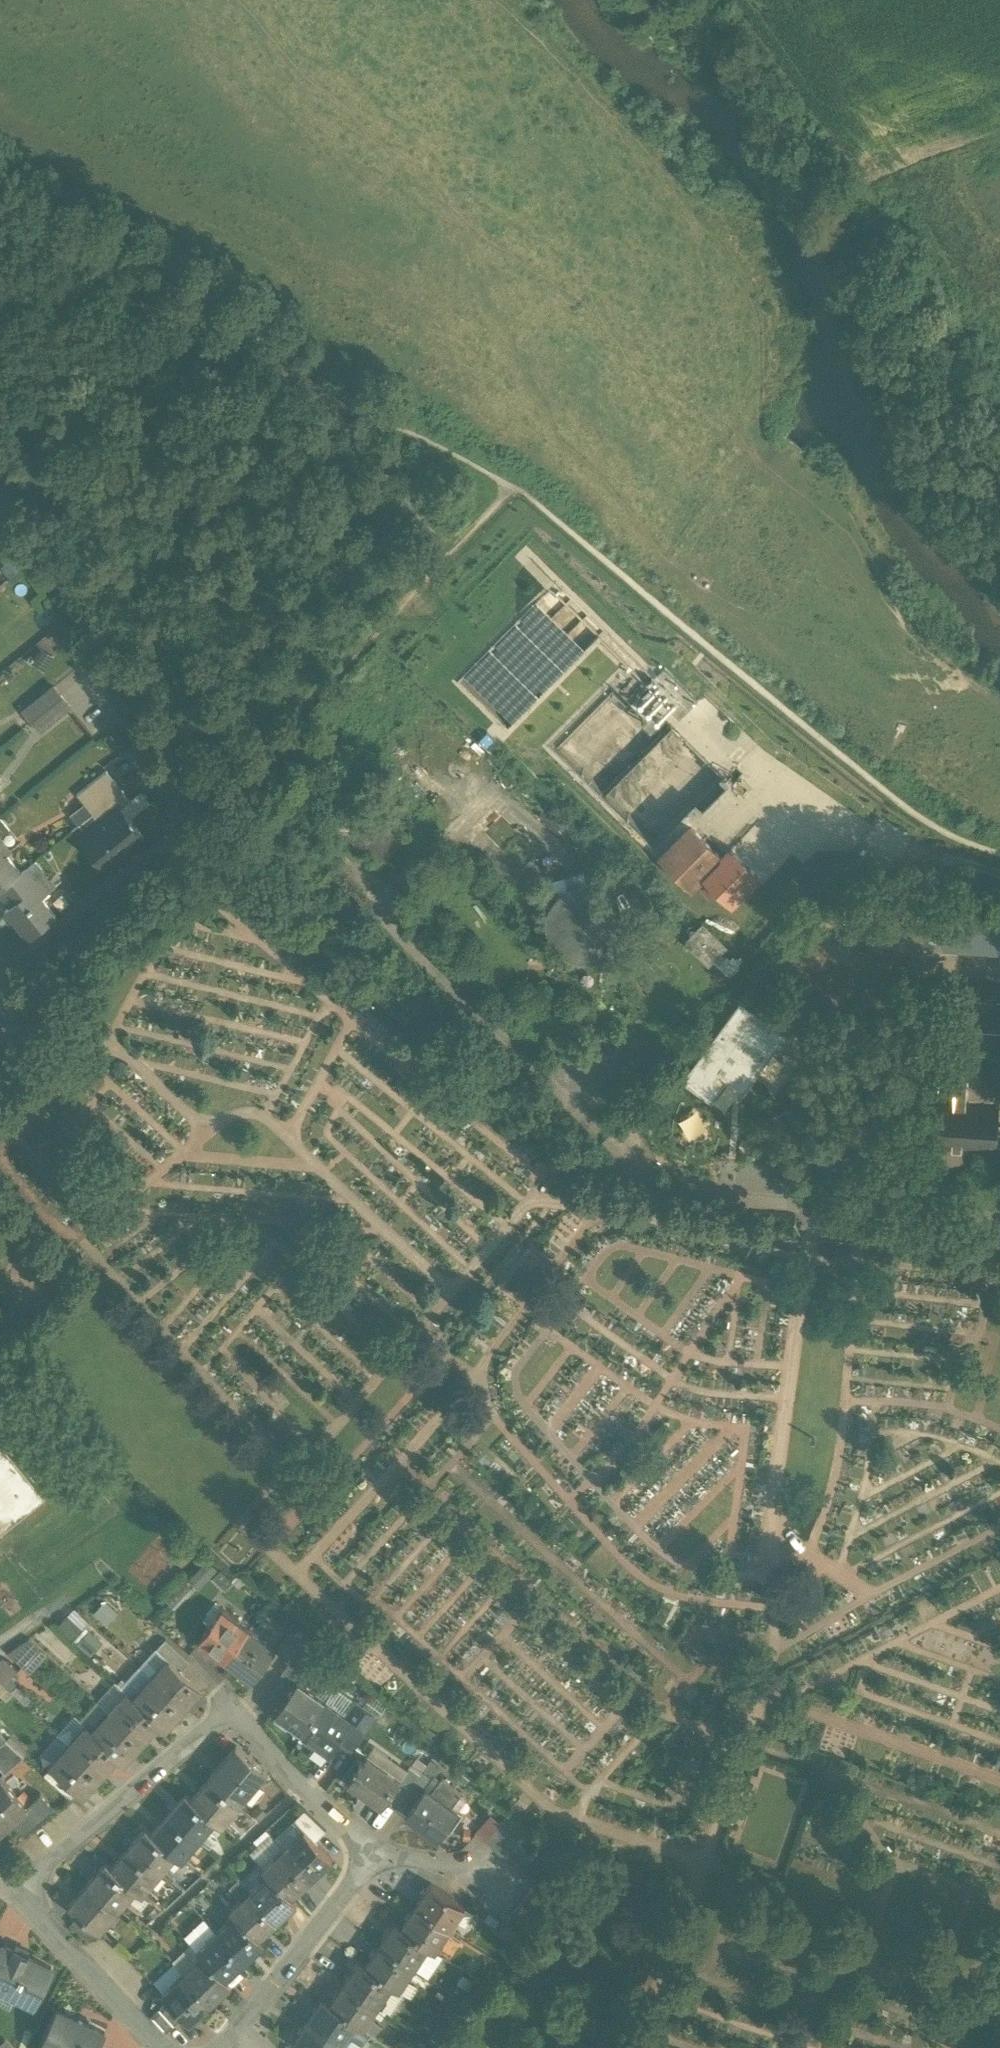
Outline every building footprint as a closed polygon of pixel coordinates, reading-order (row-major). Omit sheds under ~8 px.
[(53,686),(24,709),(32,719),(61,696),(53,686)] [(61,696),(32,719),(39,729),(69,705),(61,696)] [(106,770),(77,794),(85,805),(115,781),(106,770)] [(115,781),(85,805),(93,814),(122,790),(115,781)] [(122,790),(93,814),(101,824),(120,808),(130,800),(122,790)] [(101,824),(83,838),(106,867),(143,837),(120,808),(101,824)] [(690,830),(660,861),(691,891),(721,860),(690,830)] [(21,872),(5,853),(11,849),(0,836),(0,889),(21,872)] [(0,889),(0,893),(10,905),(5,910),(28,938),(56,916),(41,897),(46,893),(34,878),(43,871),(35,861),(26,868),(21,872),(0,889)] [(584,886),(576,887),(572,888),(567,890),(563,892),(560,895),(556,899),(552,904),(550,909),(549,912),(548,914),(548,918),(547,921),(547,925),(548,928),(548,932),(549,936),(551,939),(553,944),(557,948),(561,952),(566,956),(572,958),(578,960),(586,961),(594,959),(598,958),(603,956),(606,953),(610,951),(613,947),(617,942),(619,937),(620,934),(621,930),(622,926),(622,921),(621,917),(621,914),(620,911),(619,908),(616,903),(612,898),(610,895),(607,893),(602,890),(596,888),(591,886),(584,886)] [(723,948),(702,928),(687,943),(708,963),(723,948)] [(949,982),(948,994),(944,993),(937,1092),(954,1094),(953,1106),(965,1106),(971,1029),(999,1031),(999,999),(973,997),(973,995),(962,994),(963,983),(949,982)] [(756,1013),(741,1002),(681,1082),(711,1103),(726,1083),(730,1077),(734,1081),(734,1082),(740,1087),(741,1086),(746,1089),(767,1060),(768,1061),(773,1054),(772,1054),(791,1028),(777,1017),(777,1016),(770,1011),(770,1012),(765,1008),(759,1015),(756,1013)] [(756,1013),(759,1015),(765,1008),(761,1005),(756,1013)] [(734,1081),(730,1077),(726,1083),(742,1095),(746,1089),(741,1086),(740,1087),(734,1082),(734,1081)] [(936,1105),(934,1144),(951,1146),(951,1151),(961,1152),(961,1146),(996,1149),(997,1133),(999,1133),(999,1124),(997,1124),(999,1109),(965,1106),(953,1106),(936,1105)] [(45,1494),(44,1494),(0,1441),(0,1531),(45,1494)] [(186,1577),(193,1587),(216,1572),(209,1562),(186,1577)] [(100,1603),(92,1613),(105,1623),(113,1613),(100,1603)] [(214,1604),(202,1620),(209,1625),(221,1609),(214,1604)] [(71,1609),(57,1624),(96,1658),(109,1643),(71,1609)] [(248,1629),(221,1609),(209,1625),(197,1641),(224,1661),(248,1629)] [(275,1649),(248,1629),(224,1661),(251,1681),(275,1649)] [(294,1632),(277,1655),(288,1663),(303,1640),(294,1632)] [(189,1662),(164,1639),(156,1648),(181,1671),(189,1662)] [(288,1663),(280,1673),(291,1681),(314,1649),(303,1640),(288,1663)] [(181,1671),(156,1648),(155,1649),(167,1660),(151,1679),(138,1668),(181,1708),(199,1688),(181,1671)] [(12,1671),(0,1661),(0,1682),(1,1683),(12,1671)] [(181,1708),(138,1668),(150,1680),(133,1698),(115,1682),(164,1727),(181,1708)] [(325,1700),(297,1681),(274,1714),(301,1733),(325,1700)] [(164,1727),(115,1682),(114,1682),(127,1693),(110,1712),(98,1701),(97,1701),(140,1741),(157,1722),(163,1727),(164,1727)] [(325,1700),(301,1733),(329,1752),(340,1736),(352,1719),(345,1715),(325,1700)] [(109,1713),(92,1731),(74,1715),(123,1760),(140,1741),(97,1701),(97,1702),(109,1713)] [(352,1719),(340,1736),(352,1744),(373,1714),(355,1701),(345,1715),(352,1719)] [(123,1760),(74,1715),(73,1715),(86,1727),(69,1745),(57,1734),(56,1734),(100,1774),(117,1755),(122,1761),(123,1760)] [(100,1774),(56,1734),(56,1735),(68,1746),(51,1765),(60,1774),(77,1790),(82,1794),(100,1774)] [(0,1744),(0,1769),(4,1773),(23,1757),(5,1740),(0,1744)] [(267,1772),(236,1746),(207,1779),(238,1806),(267,1772)] [(391,1760),(373,1747),(367,1756),(385,1768),(391,1760)] [(428,1762),(418,1754),(400,1779),(401,1779),(400,1780),(410,1787),(418,1775),(428,1762)] [(367,1756),(366,1755),(346,1782),(381,1807),(385,1801),(400,1780),(401,1779),(400,1779),(385,1768),(367,1756)] [(436,1767),(428,1762),(418,1775),(427,1781),(436,1767)] [(77,1790),(60,1774),(52,1783),(69,1799),(77,1790)] [(11,1820),(23,1834),(53,1808),(40,1793),(26,1805),(0,1775),(0,1830),(11,1820)] [(410,1787),(395,1808),(405,1815),(425,1787),(427,1789),(427,1781),(418,1775),(410,1787)] [(460,1794),(441,1777),(430,1791),(451,1806),(460,1794)] [(238,1806),(207,1779),(190,1798),(184,1793),(184,1794),(222,1826),(238,1806)] [(400,1780),(385,1801),(395,1808),(410,1787),(400,1780)] [(427,1789),(425,1787),(405,1815),(405,1816),(437,1839),(457,1811),(451,1806),(430,1791),(427,1789)] [(222,1826),(184,1794),(167,1813),(199,1840),(215,1821),(221,1826),(222,1826)] [(325,1831),(304,1809),(293,1820),(303,1830),(302,1830),(304,1832),(293,1842),(291,1841),(281,1850),(309,1880),(331,1860),(315,1841),(325,1831)] [(199,1840),(167,1813),(150,1833),(144,1827),(144,1828),(182,1860),(199,1840)] [(499,1824),(484,1841),(493,1848),(508,1832),(499,1824)] [(182,1860),(144,1828),(127,1848),(159,1875),(175,1855),(181,1860),(182,1860)] [(516,1839),(508,1832),(493,1848),(501,1856),(516,1839)] [(524,1847),(516,1839),(501,1856),(509,1863),(524,1847)] [(524,1847),(509,1863),(517,1870),(532,1854),(524,1847)] [(159,1875),(127,1848),(111,1867),(105,1862),(104,1862),(142,1894),(159,1875)] [(309,1880),(281,1850),(282,1852),(276,1858),(274,1856),(262,1867),(296,1904),(296,1903),(291,1897),(309,1880)] [(532,1854),(517,1870),(525,1878),(540,1861),(532,1854)] [(540,1861),(525,1878),(531,1888),(548,1902),(563,1882),(540,1861)] [(142,1894),(104,1862),(87,1882),(119,1909),(135,1890),(141,1895),(142,1894)] [(296,1904),(262,1867),(262,1868),(269,1875),(262,1881),(260,1880),(249,1891),(277,1921),(296,1904)] [(119,1909),(87,1882),(67,1906),(78,1914),(98,1931),(99,1933),(119,1909)] [(465,1907),(431,1883),(415,1906),(450,1929),(450,1928),(448,1927),(454,1920),(455,1921),(465,1907)] [(548,1902),(531,1888),(524,1897),(542,1911),(548,1902)] [(277,1921),(249,1891),(248,1891),(249,1893),(243,1899),(241,1898),(229,1908),(263,1945),(263,1944),(258,1938),(277,1921)] [(542,1911),(524,1897),(517,1906),(535,1919),(542,1911)] [(450,1929),(415,1906),(401,1926),(394,1922),(394,1923),(435,1950),(434,1948),(439,1941),(440,1942),(450,1929)] [(535,1919),(517,1906),(511,1915),(528,1928),(535,1919)] [(236,1916),(229,1922),(227,1921),(216,1932),(244,1962),(263,1945),(229,1908),(229,1909),(236,1916)] [(98,1931),(78,1914),(69,1924),(89,1941),(98,1931)] [(528,1928),(511,1915),(504,1923),(521,1937),(528,1928)] [(204,1919),(185,1937),(196,1949),(208,1939),(210,1940),(216,1934),(215,1932),(216,1932),(204,1919)] [(435,1950),(394,1923),(379,1944),(414,1967),(414,1966),(412,1965),(417,1958),(419,1959),(428,1946),(434,1951),(435,1950)] [(216,1934),(210,1940),(208,1939),(196,1949),(230,1986),(231,1985),(225,1980),(244,1962),(216,1932),(215,1932),(216,1934)] [(14,1947),(13,1949),(2,1943),(0,1948),(0,1956),(0,1957),(0,1958),(0,1985),(13,1992),(15,1996),(28,2002),(32,2001),(34,2002),(51,1967),(27,1956),(28,1954),(14,1947)] [(414,1967),(379,1944),(365,1965),(358,1961),(399,1989),(399,1988),(398,1987),(403,1980),(404,1981),(414,1967)] [(203,1957),(196,1964),(195,1962),(183,1973),(211,2004),(230,1986),(196,1949),(196,1950),(203,1957)] [(399,1989),(358,1961),(343,1983),(378,2006),(378,2005),(377,2004),(382,1996),(383,1998),(392,1985),(398,1990),(399,1989)] [(211,2004),(183,1973),(182,1974),(183,1975),(172,1985),(171,1984),(161,1993),(167,2000),(182,2017),(189,2024),(211,2004)] [(378,2006),(343,1983),(329,2004),(323,1999),(322,2000),(363,2027),(364,2027),(362,2026),(367,2018),(369,2019),(378,2006)] [(167,2000),(150,2017),(165,2033),(182,2017),(167,2000)] [(363,2027),(322,2000),(308,2021),(342,2044),(341,2043),(346,2035),(347,2036),(356,2023),(363,2028),(363,2027)] [(57,2012),(58,2010),(57,2010),(39,2047),(42,2047),(97,2047),(104,2033),(77,2019),(76,2021),(57,2012)] [(308,2021),(293,2043),(300,2047),(340,2047),(342,2044),(308,2021)] [(455,2037),(450,2047),(472,2047),(474,2045),(455,2037)] [(548,2039),(546,2047),(557,2047),(558,2042),(548,2039)]
